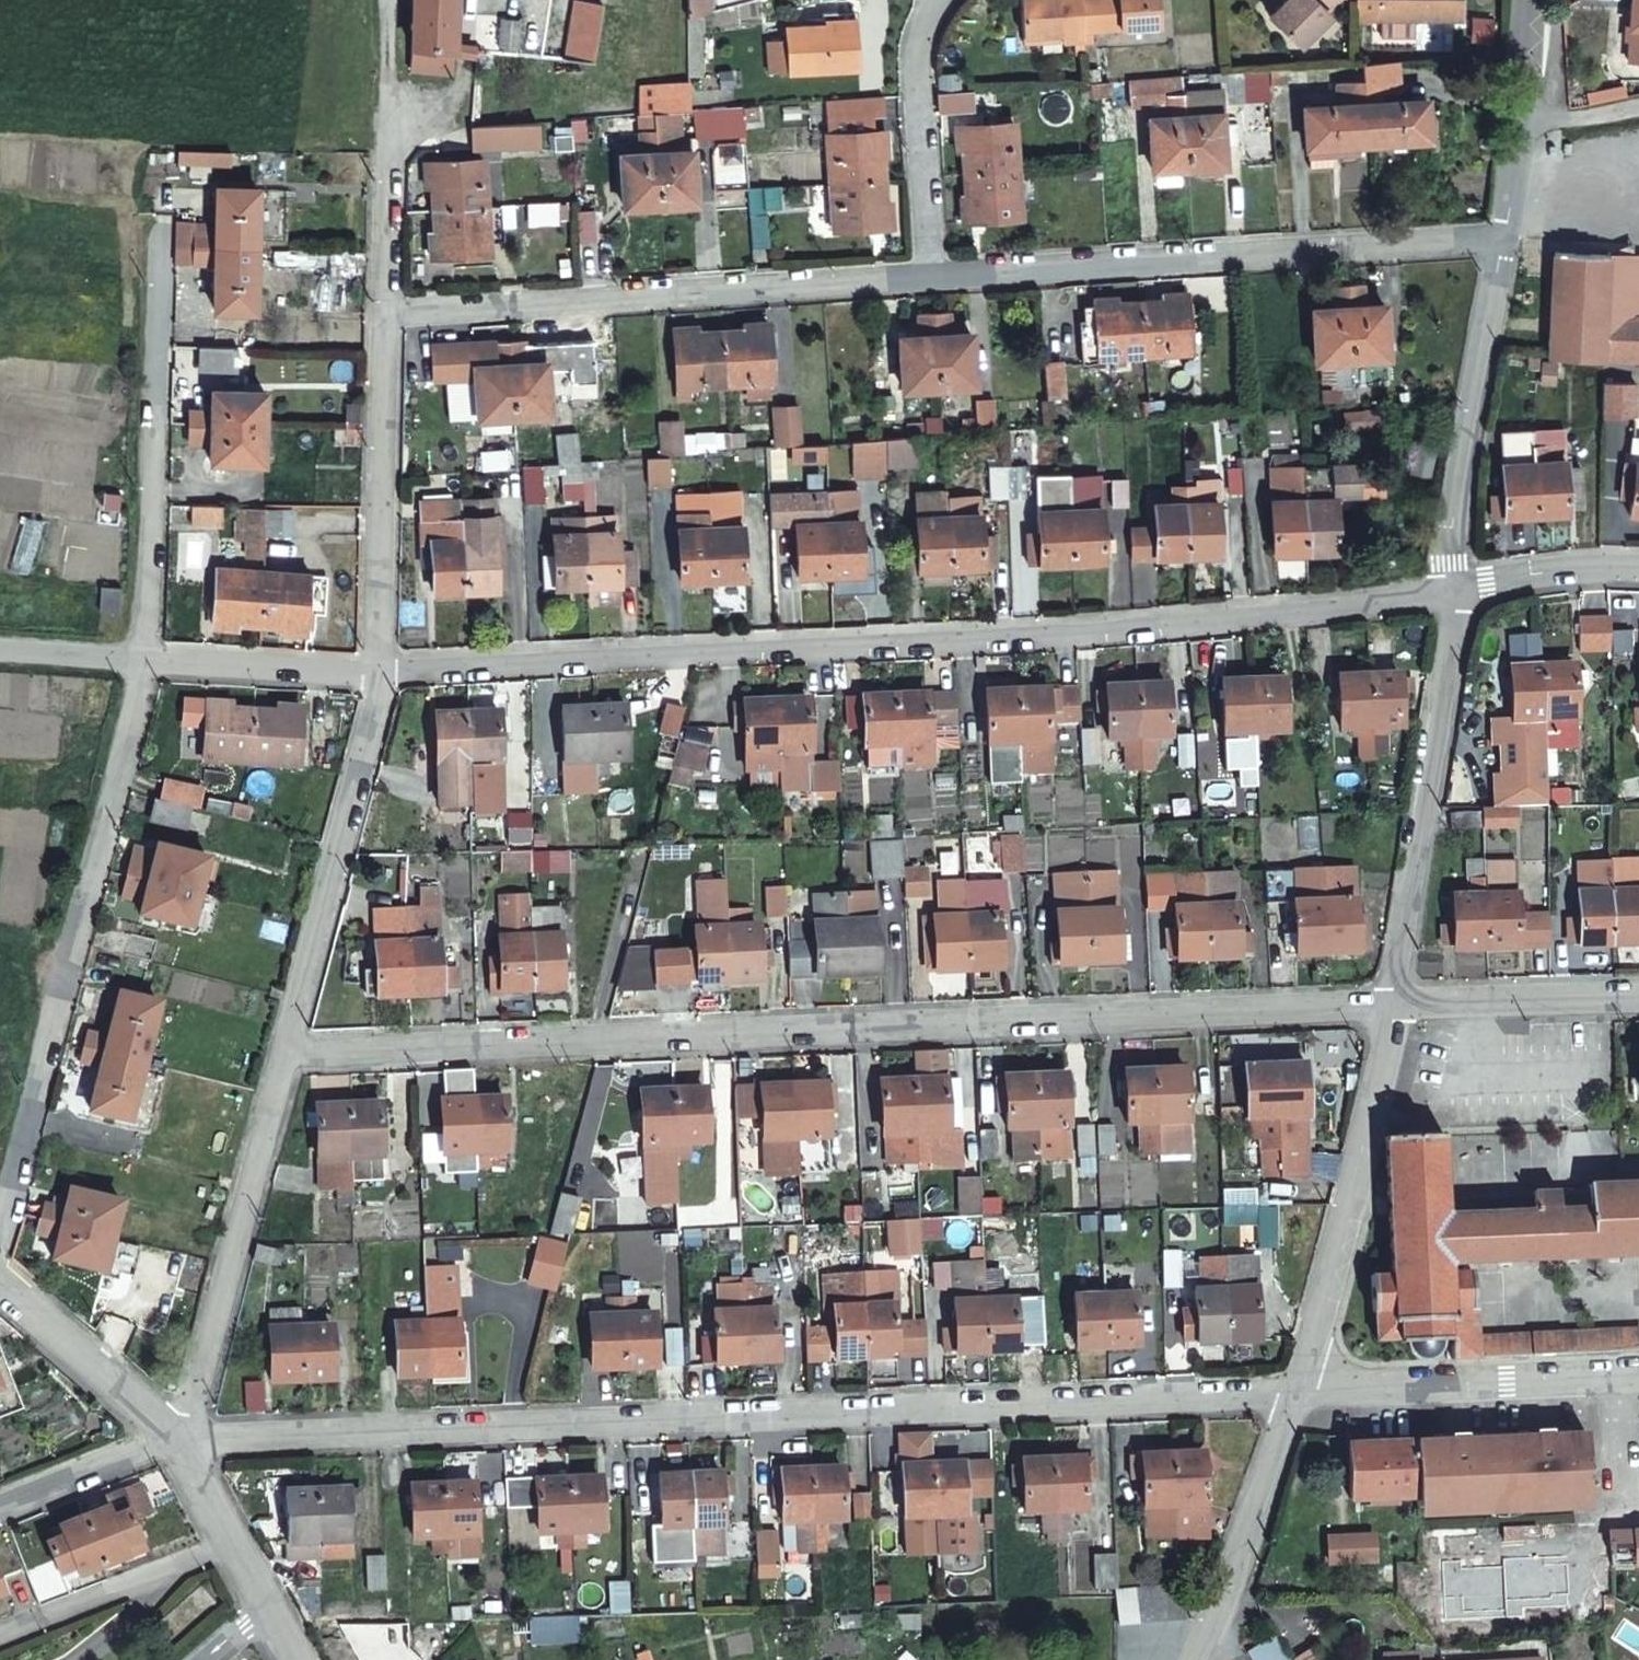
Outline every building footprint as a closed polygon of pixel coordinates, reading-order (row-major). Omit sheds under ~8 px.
[(411,66),(452,68),(455,0),(413,0),(411,66)] [(599,2),(587,0),(572,0),(560,59),(586,62),(599,2)] [(686,17),(709,11),(708,0),(686,0),(686,17)] [(1079,38),(1079,32),(1077,0),(1016,0),(1019,36),(1056,33),(1056,40),(1079,38)] [(1079,32),(1155,26),(1153,0),(1077,0),(1079,32)] [(1304,34),(1330,6),(1326,3),(1329,0),(1278,0),(1269,10),(1297,35),(1304,34)] [(1462,14),(1462,0),(1352,0),(1353,17),(1462,14)] [(1624,6),(1622,57),(1638,57),(1638,0),(1624,0),(1624,6)] [(820,25),(853,23),(853,13),(820,14),(820,25)] [(514,18),(496,15),(492,44),(511,46),(514,18)] [(788,73),(856,68),(853,23),(820,25),(785,27),(788,73)] [(1056,33),(1019,36),(1019,43),(1056,40),(1056,33)] [(1396,84),(1395,58),(1354,61),(1358,81),(1341,82),(1342,100),(1297,102),(1300,143),(1349,139),(1422,134),(1419,95),(1374,98),(1373,86),(1396,84)] [(1233,70),(1201,72),(1204,102),(1193,103),(1192,89),(1177,90),(1182,164),(1218,162),(1214,101),(1236,99),(1233,70)] [(1177,90),(1176,75),(1120,78),(1122,104),(1143,102),(1147,167),(1150,166),(1178,164),(1182,164),(1177,90)] [(1102,91),(1101,80),(1092,81),(1093,92),(1102,91)] [(626,85),(628,113),(643,113),(669,111),(681,111),(679,81),(626,85)] [(1092,81),(1081,81),(1082,93),(1093,92),(1092,81)] [(961,108),(960,90),(949,91),(928,92),(930,110),(961,108)] [(873,112),(873,98),(816,101),(824,182),(826,182),(844,180),(869,177),(875,176),(873,155),(878,154),(875,129),(862,130),(860,113),(873,112)] [(748,106),(733,107),(734,121),(749,120),(748,106)] [(734,121),(733,107),(684,110),(686,137),(735,134),(734,121)] [(643,113),(645,129),(653,203),(688,201),(684,150),(680,150),(672,150),(671,138),(669,111),(643,113)] [(643,113),(628,113),(630,130),(645,129),(643,113)] [(568,118),(554,119),(556,130),(557,138),(570,136),(568,118)] [(556,130),(554,119),(539,119),(539,131),(556,130)] [(956,149),(957,170),(1010,166),(1006,120),(949,124),(950,149),(956,149)] [(463,124),(459,124),(461,145),(490,142),(488,122),(463,124)] [(653,203),(645,129),(630,130),(632,153),(612,155),(617,206),(653,203)] [(672,150),(680,150),(679,137),(671,138),(672,150)] [(1349,139),(1300,143),(1300,150),(1349,146),(1349,139)] [(180,143),(179,160),(246,162),(247,146),(180,143)] [(424,187),(426,207),(477,203),(473,157),(416,162),(418,187),(424,187)] [(1178,164),(1150,166),(1151,179),(1179,177),(1178,164)] [(1010,166),(957,170),(959,194),(954,194),(956,218),(1014,213),(1010,166)] [(877,197),(875,176),(869,177),(844,180),(826,182),(824,182),(827,210),(829,228),(885,222),(883,197),(877,197)] [(194,221),(178,221),(178,228),(177,245),(256,248),(258,187),(218,185),(216,229),(194,229),(194,221)] [(747,187),(741,187),(744,217),(778,214),(776,190),(748,192),(747,187)] [(477,203),(426,207),(428,228),(422,229),(424,255),(482,250),(481,237),(495,237),(493,202),(477,203)] [(568,210),(572,240),(590,238),(586,208),(568,210)] [(254,310),(256,248),(177,245),(177,261),(215,263),(213,308),(254,310)] [(1638,361),(1638,294),(1608,293),(1609,252),(1554,250),(1548,355),(1638,361)] [(1349,285),(1353,356),(1390,354),(1387,301),(1372,302),(1371,284),(1349,285)] [(1318,358),(1353,356),(1349,285),(1328,287),(1329,304),(1316,306),(1318,358)] [(1162,297),(1142,298),(1144,350),(1160,349),(1192,346),(1189,289),(1162,291),(1162,297)] [(1144,350),(1142,298),(1121,300),(1121,295),(1094,297),(1093,299),(1087,299),(1087,314),(1082,315),(1085,361),(1106,359),(1106,353),(1144,350)] [(954,306),(935,308),(939,382),(974,380),(972,329),(956,330),(954,306)] [(939,382),(935,308),(913,310),(914,333),(899,333),(902,385),(939,382)] [(722,328),(726,379),(747,377),(748,393),(769,391),(768,376),(772,375),(768,318),(741,320),(741,327),(722,328)] [(692,381),(726,379),(722,328),(701,329),(701,323),(674,325),(679,393),(692,392),(692,381)] [(508,339),(513,414),(550,412),(546,360),(525,361),(523,338),(508,339)] [(477,417),(513,414),(508,339),(430,344),(433,378),(474,375),(477,417)] [(239,367),(240,345),(205,343),(204,366),(239,367)] [(1538,363),(1538,355),(1527,354),(1526,362),(1538,363)] [(1046,359),(1048,386),(1067,385),(1065,357),(1046,359)] [(1541,363),(1541,384),(1555,384),(1555,363),(1541,363)] [(1603,379),(1602,413),(1634,414),(1635,380),(1603,379)] [(194,407),(193,423),(264,426),(267,390),(214,387),(213,408),(194,407)] [(973,396),(975,427),(993,426),(991,394),(973,396)] [(778,441),(801,440),(799,402),(776,403),(778,441)] [(348,430),(362,430),(362,409),(349,408),(348,430)] [(942,425),(941,412),(920,414),(921,427),(942,425)] [(662,417),(664,449),(684,448),(681,415),(662,417)] [(1494,509),(1538,509),(1537,419),(1506,419),(1506,488),(1494,488),(1494,509)] [(1537,419),(1538,509),(1569,509),(1570,501),(1584,501),(1584,462),(1569,462),(1571,419),(1537,419)] [(264,426),(193,423),(193,437),(211,438),(210,459),(262,461),(264,426)] [(574,458),(582,458),(579,427),(557,430),(559,460),(574,458)] [(917,432),(886,433),(888,463),(919,461),(917,432)] [(886,433),(853,436),(856,474),(889,472),(888,463),(886,433)] [(1633,436),(1631,460),(1638,461),(1633,495),(1631,512),(1638,513),(1638,436),(1633,436)] [(801,440),(795,457),(827,454),(826,438),(801,440)] [(668,450),(645,452),(646,474),(647,481),(670,479),(668,450)] [(595,472),(592,457),(582,458),(574,458),(578,475),(595,472)] [(574,458),(555,462),(562,495),(581,491),(578,475),(574,458)] [(1304,463),(1309,549),(1354,547),(1353,524),(1338,525),(1336,496),(1358,496),(1357,459),(1304,463)] [(1627,460),(1623,493),(1633,495),(1638,461),(1631,460),(1627,460)] [(543,498),(540,461),(522,463),(526,499),(543,498)] [(1309,549),(1304,463),(1274,465),(1275,490),(1277,551),(1309,549)] [(1011,495),(1009,465),(993,466),(994,496),(1011,495)] [(1026,465),(1009,465),(1011,495),(1027,495),(1026,465)] [(1103,535),(1101,475),(1070,477),(1070,485),(1073,560),(1104,559),(1105,551),(1116,551),(1116,535),(1103,535)] [(1133,505),(1131,477),(1117,478),(1118,505),(1133,505)] [(1188,487),(1191,555),(1223,554),(1220,479),(1188,480),(1188,487)] [(1073,560),(1070,485),(1054,485),(1055,509),(1041,510),(1042,539),(1042,555),(1042,561),(1073,560)] [(859,487),(829,488),(833,571),(863,570),(862,562),(862,549),(859,487)] [(1134,528),(1134,558),(1191,555),(1188,487),(1175,488),(1176,505),(1156,506),(1157,527),(1134,528)] [(741,488),(708,490),(713,576),(745,575),(741,488)] [(833,571),(829,488),(772,492),(773,522),(798,521),(801,573),(833,571)] [(956,566),(950,497),(949,489),(919,490),(922,567),(926,567),(927,579),(948,579),(948,566),(956,566)] [(713,576),(708,490),(678,492),(682,577),(713,576)] [(1266,490),(1268,551),(1277,551),(1275,490),(1266,490)] [(494,496),(462,497),(465,588),(496,587),(496,577),(494,535),(503,535),(502,512),(495,512),(494,496)] [(980,496),(950,497),(956,566),(984,565),(983,561),(996,560),(995,533),(982,533),(980,496)] [(465,588),(462,497),(426,498),(423,498),(423,538),(432,538),(433,562),(434,589),(465,588)] [(223,503),(193,502),(192,522),(222,523),(223,503)] [(267,536),(265,509),(265,505),(237,506),(239,537),(249,537),(267,536)] [(294,508),(265,509),(267,536),(295,534),(294,508)] [(585,514),(589,582),(622,581),(634,581),(633,545),(621,546),(619,512),(585,514)] [(556,583),(589,582),(585,514),(554,515),(555,550),(556,583)] [(504,576),(503,535),(494,535),(496,577),(504,576)] [(267,536),(249,537),(250,553),(268,552),(267,536)] [(433,562),(432,538),(423,538),(424,563),(433,562)] [(1029,555),(1042,555),(1042,539),(1028,540),(1029,555)] [(544,584),(556,583),(555,550),(543,551),(544,584)] [(243,625),(265,627),(269,571),(221,567),(216,628),(243,630),(243,625)] [(269,571),(265,627),(285,628),(284,634),(310,636),(316,576),(269,571)] [(622,598),(622,581),(589,582),(589,599),(622,598)] [(103,613),(124,614),(124,590),(104,590),(103,613)] [(1632,619),(1608,620),(1608,621),(1608,634),(1633,633),(1632,619)] [(1608,634),(1608,621),(1574,622),(1575,653),(1609,652),(1608,634)] [(1571,663),(1538,664),(1542,744),(1574,743),(1572,682),(1586,682),(1585,669),(1571,670),(1571,663)] [(1542,744),(1538,664),(1509,665),(1511,745),(1542,744)] [(1371,730),(1388,729),(1388,722),(1402,722),(1401,693),(1413,692),(1412,675),(1400,676),(1400,671),(1368,672),(1371,730)] [(1363,755),(1372,755),(1371,730),(1368,672),(1340,673),(1342,725),(1355,724),(1355,731),(1359,731),(1359,748),(1362,748),(1363,755)] [(1253,678),(1257,760),(1268,760),(1267,753),(1283,752),(1282,728),(1286,727),(1285,695),(1285,685),(1284,676),(1253,678)] [(1247,761),(1257,760),(1253,678),(1224,679),(1225,687),(1225,697),(1227,731),(1240,730),(1240,737),(1243,737),(1243,754),(1246,754),(1247,761)] [(1023,783),(1022,772),(1019,690),(1019,680),(991,680),(991,691),(986,691),(989,784),(1023,783)] [(1138,684),(1142,766),(1152,766),(1152,758),(1156,758),(1155,742),(1158,741),(1158,734),(1170,733),(1169,702),(1168,691),(1168,683),(1138,684)] [(1131,767),(1142,766),(1138,684),(1107,685),(1107,690),(1098,691),(1099,707),(1108,707),(1109,736),(1122,736),(1123,743),(1127,743),(1127,759),(1131,760),(1131,767)] [(1285,685),(1285,695),(1295,695),(1295,685),(1285,685)] [(1050,751),(1081,749),(1078,686),(1019,690),(1022,772),(1050,772),(1050,751)] [(1214,698),(1225,697),(1225,687),(1214,688),(1214,698)] [(926,726),(958,724),(956,693),(895,695),(899,764),(909,763),(909,746),(927,745),(926,726)] [(255,759),(258,706),(235,704),(235,699),(187,695),(185,720),(207,722),(204,756),(255,759)] [(864,765),(899,764),(895,695),(846,698),(846,728),(862,728),(864,765)] [(684,702),(667,698),(663,711),(660,723),(678,726),(684,702)] [(595,701),(598,771),(611,770),(610,754),(629,753),(627,720),(627,708),(626,699),(595,701)] [(804,700),(773,701),(774,722),(776,770),(776,771),(777,787),(777,789),(808,787),(805,721),(805,708),(804,700)] [(566,785),(599,784),(598,771),(595,701),(563,703),(566,785)] [(774,722),(773,701),(743,703),(743,708),(732,708),(732,725),(743,725),(745,772),(747,771),(776,771),(776,770),(774,722)] [(279,708),(258,706),(255,759),(301,763),(305,705),(279,703),(279,708)] [(500,706),(470,709),(471,800),(471,806),(471,808),(503,807),(501,727),(500,711),(500,706)] [(637,707),(627,708),(627,720),(638,719),(637,707)] [(813,707),(805,708),(805,721),(813,721),(813,707)] [(471,800),(470,709),(437,710),(441,802),(471,800)] [(511,711),(500,711),(501,727),(511,727),(511,711)] [(678,738),(664,770),(682,777),(688,762),(698,767),(706,749),(678,738)] [(1081,756),(1082,787),(1098,786),(1097,756),(1081,756)] [(776,771),(747,771),(748,788),(777,787),(776,771)] [(195,806),(197,807),(202,787),(166,777),(161,797),(195,806)] [(188,826),(195,806),(161,797),(160,797),(154,817),(188,826)] [(229,815),(234,804),(209,797),(206,809),(229,815)] [(471,800),(441,802),(442,809),(471,806),(471,800)] [(249,806),(235,802),(234,804),(229,815),(229,816),(246,820),(249,806)] [(1516,804),(1483,806),(1483,823),(1516,821),(1516,804)] [(1479,807),(1453,809),(1454,824),(1480,822),(1479,807)] [(531,835),(531,808),(510,808),(511,836),(531,835)] [(1023,868),(1022,834),(1002,834),(1002,838),(994,838),(994,854),(1003,854),(1003,868),(1023,868)] [(127,869),(212,892),(220,861),(210,858),(210,855),(160,841),(159,845),(135,838),(127,869)] [(901,873),(900,839),(873,841),(875,874),(901,873)] [(1613,940),(1638,939),(1638,855),(1611,855),(1611,859),(1613,940)] [(1485,875),(1485,856),(1472,856),(1473,875),(1485,875)] [(1514,856),(1485,856),(1485,875),(1487,943),(1549,941),(1548,911),(1516,910),(1514,856)] [(1322,859),(1326,948),(1368,946),(1367,914),(1357,915),(1356,858),(1322,859)] [(1296,949),(1326,948),(1322,859),(1293,860),(1295,929),(1296,941),(1296,949)] [(1613,940),(1611,859),(1579,860),(1580,916),(1567,916),(1568,936),(1580,936),(1580,940),(1613,940)] [(927,865),(904,866),(906,895),(928,894),(927,865)] [(203,925),(212,892),(127,869),(123,884),(147,890),(141,910),(191,924),(191,921),(203,925)] [(1206,871),(1210,954),(1238,953),(1237,950),(1251,949),(1250,931),(1237,931),(1234,870),(1206,871)] [(1115,871),(1086,872),(1090,960),(1118,959),(1118,952),(1117,932),(1115,871)] [(1179,955),(1210,954),(1206,871),(1175,873),(1178,932),(1179,947),(1179,955)] [(1090,960),(1086,872),(1056,873),(1058,939),(1058,961),(1090,960)] [(1455,943),(1487,943),(1485,875),(1473,875),(1473,892),(1454,893),(1455,922),(1455,938),(1455,943)] [(964,879),(935,880),(936,898),(965,896),(964,879)] [(1003,879),(964,879),(965,896),(969,966),(998,965),(998,957),(1007,957),(1006,938),(997,938),(996,914),(1005,913),(1003,879)] [(730,979),(725,909),(724,880),(696,882),(699,929),(694,929),(696,956),(696,972),(697,981),(730,979)] [(441,966),(438,902),(437,884),(418,885),(419,903),(408,904),(413,991),(442,989),(442,983),(457,983),(456,965),(441,966)] [(763,888),(765,918),(784,917),(782,887),(763,888)] [(874,891),(843,892),(847,973),(877,971),(874,891)] [(847,973),(843,892),(811,894),(812,942),(785,943),(787,977),(847,973)] [(502,985),(535,983),(530,905),(531,893),(499,895),(498,894),(491,894),(492,909),(499,908),(501,933),(499,933),(500,953),(489,954),(491,990),(503,990),(502,985)] [(935,968),(969,966),(965,896),(936,898),(937,916),(932,916),(933,941),(923,941),(925,965),(935,964),(935,968)] [(561,902),(530,905),(535,983),(565,981),(564,972),(564,961),(561,902)] [(413,991),(408,904),(375,906),(378,970),(379,984),(380,992),(413,991)] [(281,911),(295,915),(296,910),(283,907),(281,911)] [(725,909),(730,979),(759,978),(759,968),(770,967),(769,950),(758,950),(757,925),(750,926),(750,908),(725,909)] [(294,920),(295,915),(281,911),(280,916),(294,920)] [(996,914),(997,938),(1006,938),(1005,913),(996,914)] [(922,917),(923,941),(933,941),(932,916),(922,917)] [(1442,922),(1443,938),(1455,938),(1455,922),(1442,922)] [(1284,941),(1296,941),(1295,929),(1283,929),(1284,941)] [(1117,932),(1118,952),(1128,951),(1127,932),(1117,932)] [(1168,932),(1169,948),(1179,947),(1178,932),(1168,932)] [(1049,940),(1050,962),(1058,961),(1058,939),(1049,940)] [(686,956),(686,973),(696,972),(696,956),(686,956)] [(998,957),(998,965),(1007,965),(1007,957),(998,957)] [(564,961),(564,972),(572,972),(571,961),(564,961)] [(370,971),(371,984),(379,984),(378,970),(370,971)] [(144,1057),(160,997),(120,987),(109,1029),(87,1025),(78,1056),(100,1062),(89,1105),(149,1121),(166,1063),(144,1057)] [(1277,1133),(1277,1141),(1287,1141),(1287,1154),(1306,1153),(1305,1109),(1306,1109),(1304,1059),(1274,1060),(1277,1133)] [(1277,1133),(1274,1060),(1244,1061),(1247,1134),(1260,1134),(1277,1133)] [(1183,1063),(1153,1065),(1157,1147),(1185,1146),(1183,1082),(1190,1082),(1190,1068),(1183,1068),(1183,1063)] [(1157,1147),(1153,1065),(1123,1067),(1123,1076),(1115,1076),(1115,1092),(1123,1092),(1124,1117),(1140,1117),(1141,1148),(1157,1147)] [(1064,1069),(1033,1071),(1036,1153),(1068,1152),(1065,1094),(1064,1077),(1064,1069)] [(1036,1153),(1033,1071),(1001,1072),(1002,1082),(1003,1106),(1004,1123),(1009,1124),(1010,1153),(1036,1153)] [(945,1074),(913,1076),(917,1157),(918,1164),(918,1165),(931,1164),(931,1163),(963,1162),(961,1124),(948,1125),(947,1122),(945,1082),(945,1074)] [(252,1079),(239,1075),(236,1088),(249,1091),(252,1079)] [(917,1157),(913,1076),(882,1077),(883,1127),(886,1128),(887,1158),(917,1157)] [(1073,1077),(1064,1077),(1065,1094),(1074,1093),(1073,1077)] [(794,1081),(798,1169),(829,1167),(826,1109),(836,1108),(834,1079),(794,1081)] [(798,1169),(794,1081),(735,1083),(736,1114),(764,1113),(766,1170),(798,1169)] [(959,1082),(945,1082),(947,1122),(961,1121),(959,1082)] [(1002,1082),(993,1082),(994,1107),(1003,1106),(1002,1082)] [(705,1085),(675,1087),(678,1154),(687,1153),(687,1137),(706,1137),(705,1085)] [(646,1172),(679,1171),(678,1154),(675,1087),(643,1088),(646,1172)] [(477,1094),(480,1162),(507,1161),(507,1144),(508,1144),(507,1111),(506,1102),(506,1093),(477,1094)] [(480,1162),(477,1094),(444,1096),(444,1105),(445,1121),(446,1148),(465,1147),(466,1163),(480,1162)] [(380,1099),(350,1101),(353,1168),(382,1167),(380,1099)] [(353,1168),(350,1101),(319,1102),(319,1108),(309,1108),(309,1122),(319,1122),(322,1184),(353,1183),(353,1168)] [(433,1105),(434,1122),(445,1121),(444,1105),(433,1105)] [(1097,1119),(1099,1151),(1114,1150),(1112,1118),(1097,1119)] [(1091,1122),(1075,1122),(1077,1152),(1092,1151),(1091,1122)] [(979,1124),(980,1150),(995,1149),(994,1123),(979,1124)] [(1449,1265),(1449,1257),(1446,1203),(1443,1132),(1442,1131),(1438,1131),(1438,1133),(1431,1132),(1430,1130),(1425,1130),(1424,1132),(1402,1133),(1402,1131),(1397,1131),(1397,1135),(1391,1134),(1391,1133),(1387,1133),(1392,1270),(1372,1271),(1372,1309),(1376,1309),(1377,1338),(1401,1337),(1401,1339),(1408,1340),(1410,1343),(1413,1348),(1417,1352),(1422,1354),(1428,1353),(1431,1353),(1436,1350),(1438,1347),(1440,1344),(1442,1338),(1450,1338),(1451,1356),(1476,1355),(1475,1332),(1473,1301),(1471,1301),(1470,1265),(1449,1265)] [(1277,1133),(1260,1134),(1260,1145),(1264,1145),(1265,1164),(1279,1163),(1279,1172),(1306,1172),(1306,1153),(1287,1154),(1287,1141),(1277,1141),(1277,1133)] [(961,1175),(963,1212),(983,1211),(981,1174),(961,1175)] [(1585,1178),(1587,1254),(1638,1253),(1638,1177),(1585,1178)] [(1587,1254),(1585,1178),(1451,1184),(1452,1203),(1446,1203),(1449,1257),(1587,1254)] [(41,1191),(30,1188),(25,1208),(41,1213),(114,1232),(123,1198),(72,1185),(68,1203),(40,1196),(41,1191)] [(562,1190),(552,1229),(572,1230),(580,1195),(562,1190)] [(1275,1198),(1223,1200),(1224,1219),(1258,1218),(1259,1238),(1277,1237),(1275,1198)] [(104,1267),(114,1232),(41,1213),(37,1229),(58,1235),(53,1255),(104,1267)] [(889,1216),(891,1249),(922,1247),(921,1214),(889,1216)] [(558,1284),(568,1242),(542,1235),(531,1277),(558,1284)] [(263,1242),(258,1242),(255,1255),(275,1261),(280,1246),(263,1242)] [(442,1245),(441,1256),(465,1257),(465,1245),(442,1245)] [(1179,1247),(1161,1247),(1163,1283),(1180,1282),(1179,1247)] [(192,1253),(205,1256),(206,1251),(194,1248),(192,1253)] [(203,1262),(205,1256),(192,1253),(191,1259),(203,1262)] [(1225,1254),(1229,1337),(1260,1336),(1258,1253),(1225,1254)] [(1229,1337),(1225,1254),(1203,1256),(1205,1286),(1197,1286),(1198,1307),(1185,1307),(1186,1335),(1199,1334),(1199,1338),(1229,1337)] [(986,1264),(986,1255),(956,1256),(959,1322),(945,1322),(946,1345),(960,1344),(960,1348),(990,1346),(986,1264)] [(1108,1342),(1104,1258),(1094,1258),(1094,1267),(1092,1267),(1092,1290),(1075,1291),(1076,1321),(1077,1336),(1077,1343),(1108,1342)] [(1114,1258),(1104,1258),(1108,1342),(1140,1341),(1137,1288),(1118,1288),(1117,1266),(1114,1266),(1114,1258)] [(461,1370),(458,1263),(426,1265),(428,1319),(430,1367),(430,1371),(461,1370)] [(752,1273),(743,1274),(746,1357),(776,1356),(776,1347),(775,1332),(775,1304),(771,1304),(770,1281),(769,1281),(768,1263),(752,1264),(752,1273)] [(986,1264),(990,1346),(1021,1345),(1019,1293),(1001,1294),(999,1271),(997,1271),(996,1263),(986,1264)] [(898,1267),(863,1269),(867,1352),(927,1349),(926,1316),(896,1317),(895,1299),(899,1299),(898,1267)] [(867,1352),(863,1269),(824,1271),(825,1302),(834,1302),(836,1353),(867,1352)] [(746,1357),(743,1274),(733,1275),(733,1283),(731,1283),(732,1305),(715,1306),(716,1337),(716,1355),(716,1358),(746,1357)] [(625,1363),(621,1294),(611,1295),(612,1312),(594,1312),(595,1342),(595,1357),(596,1364),(625,1363)] [(634,1294),(621,1294),(625,1363),(656,1361),(653,1310),(635,1310),(634,1294)] [(302,1324),(301,1305),(272,1306),(272,1325),(271,1325),(272,1377),(304,1376),(302,1324)] [(401,1372),(430,1371),(430,1367),(428,1319),(399,1320),(401,1372)] [(668,1323),(670,1360),(687,1359),(685,1322),(668,1323)] [(333,1323),(302,1324),(304,1376),(335,1375),(333,1323)] [(805,1324),(806,1354),(829,1353),(828,1323),(805,1324)] [(1638,1347),(1638,1325),(1475,1332),(1476,1355),(1638,1347)] [(580,1343),(581,1358),(595,1357),(595,1342),(580,1343)] [(250,1407),(264,1406),(263,1379),(249,1380),(250,1407)] [(1586,1432),(1578,1433),(1580,1505),(1581,1505),(1581,1499),(1588,1498),(1588,1483),(1591,1483),(1591,1481),(1588,1481),(1586,1432)] [(1580,1505),(1578,1433),(1414,1439),(1417,1494),(1417,1507),(1432,1506),(1432,1514),(1574,1507),(1574,1505),(1580,1505)] [(1417,1494),(1414,1439),(1349,1442),(1351,1497),(1370,1496),(1382,1495),(1383,1502),(1397,1502),(1397,1495),(1417,1494)] [(1204,1452),(1174,1453),(1177,1537),(1186,1537),(1206,1536),(1204,1452)] [(1177,1537),(1174,1453),(1132,1455),(1133,1481),(1145,1480),(1147,1538),(1177,1537)] [(1084,1456),(1054,1457),(1057,1542),(1066,1541),(1066,1534),(1069,1533),(1068,1509),(1086,1508),(1085,1480),(1095,1480),(1094,1459),(1085,1459),(1084,1456)] [(1057,1542),(1054,1457),(1024,1458),(1024,1465),(1013,1465),(1014,1484),(1024,1483),(1025,1511),(1015,1512),(1015,1531),(1044,1530),(1044,1535),(1048,1535),(1048,1542),(1057,1542)] [(937,1462),(940,1545),(940,1550),(976,1549),(976,1511),(969,1511),(968,1494),(998,1493),(996,1460),(937,1462)] [(909,1546),(940,1545),(937,1462),(907,1463),(909,1546)] [(817,1466),(820,1550),(826,1550),(826,1542),(830,1541),(830,1518),(849,1517),(848,1486),(848,1471),(847,1465),(817,1466)] [(801,1551),(820,1550),(817,1466),(786,1467),(786,1474),(779,1474),(779,1487),(786,1487),(787,1519),(800,1519),(801,1551)] [(692,1471),(695,1553),(724,1551),(723,1492),(734,1491),(733,1475),(722,1475),(722,1470),(692,1471)] [(686,1553),(695,1553),(692,1471),(662,1472),(662,1477),(655,1477),(656,1494),(662,1494),(664,1524),(682,1523),(683,1546),(686,1546),(686,1553)] [(858,1471),(848,1471),(848,1486),(859,1486),(858,1471)] [(572,1476),(575,1545),(584,1545),(583,1527),(603,1526),(602,1493),(602,1484),(601,1475),(572,1476)] [(561,1545),(575,1545),(572,1476),(540,1476),(540,1483),(531,1484),(531,1499),(541,1499),(542,1528),(561,1527),(561,1545)] [(107,1503),(85,1512),(102,1559),(143,1542),(131,1513),(151,1507),(141,1478),(103,1492),(107,1503)] [(446,1481),(448,1550),(459,1549),(458,1532),(478,1532),(476,1479),(446,1481)] [(435,1550),(448,1550),(446,1481),(414,1482),(414,1492),(414,1502),(415,1534),(435,1533),(435,1550)] [(610,1484),(602,1484),(602,1493),(610,1493),(610,1484)] [(321,1554),(350,1553),(349,1507),(362,1506),(361,1487),(349,1488),(349,1485),(319,1486),(321,1554)] [(321,1554),(319,1486),(289,1487),(291,1535),(292,1555),(321,1554)] [(291,1535),(289,1487),(278,1487),(280,1535),(291,1535)] [(860,1520),(874,1520),(873,1491),(859,1492),(860,1520)] [(102,1559),(85,1512),(60,1522),(63,1531),(47,1538),(57,1566),(74,1560),(77,1569),(102,1559)] [(664,1524),(664,1547),(683,1546),(682,1523),(664,1524)] [(1611,1562),(1638,1561),(1638,1527),(1609,1528),(1611,1562)] [(776,1529),(756,1530),(757,1562),(777,1561),(776,1529)] [(1374,1534),(1329,1536),(1330,1558),(1375,1556),(1374,1534)] [(368,1576),(384,1575),(384,1564),(383,1550),(367,1551),(368,1576)] [(1098,1588),(1120,1587),(1119,1554),(1097,1555),(1098,1588)] [(1120,1590),(1121,1622),(1188,1619),(1187,1596),(1187,1587),(1120,1590)] [(571,1613),(553,1614),(554,1639),(572,1639),(571,1613)] [(553,1614),(526,1615),(527,1640),(554,1639),(553,1614)] [(1274,1635),(1268,1638),(1249,1649),(1255,1659),(1290,1659),(1277,1640),(1274,1635)] [(1403,1659),(1424,1659),(1423,1647),(1402,1648),(1403,1659)] [(1391,1659),(1403,1659),(1402,1648),(1391,1648),(1391,1659)] [(1294,1659),(1316,1659),(1309,1649),(1294,1659)]
